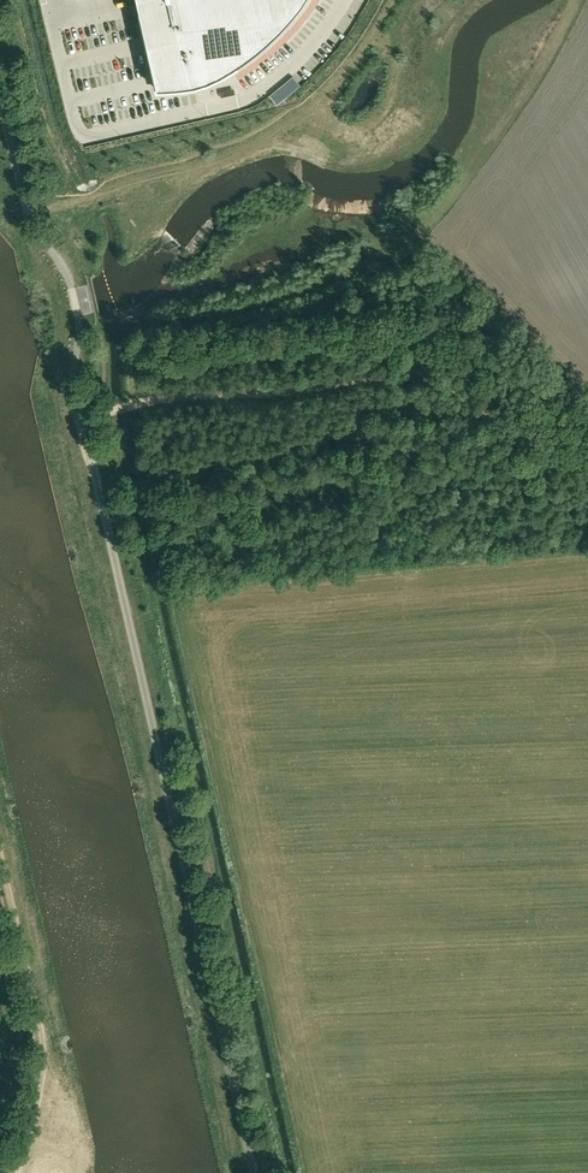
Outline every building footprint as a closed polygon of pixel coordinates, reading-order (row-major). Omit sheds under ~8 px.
[(150,56),(158,90),(171,90),(182,89),(194,87),(208,83),(221,77),(233,70),(245,62),(257,53),(269,43),(280,32),(291,20),(302,6),(306,0),(137,0),(150,56)]
